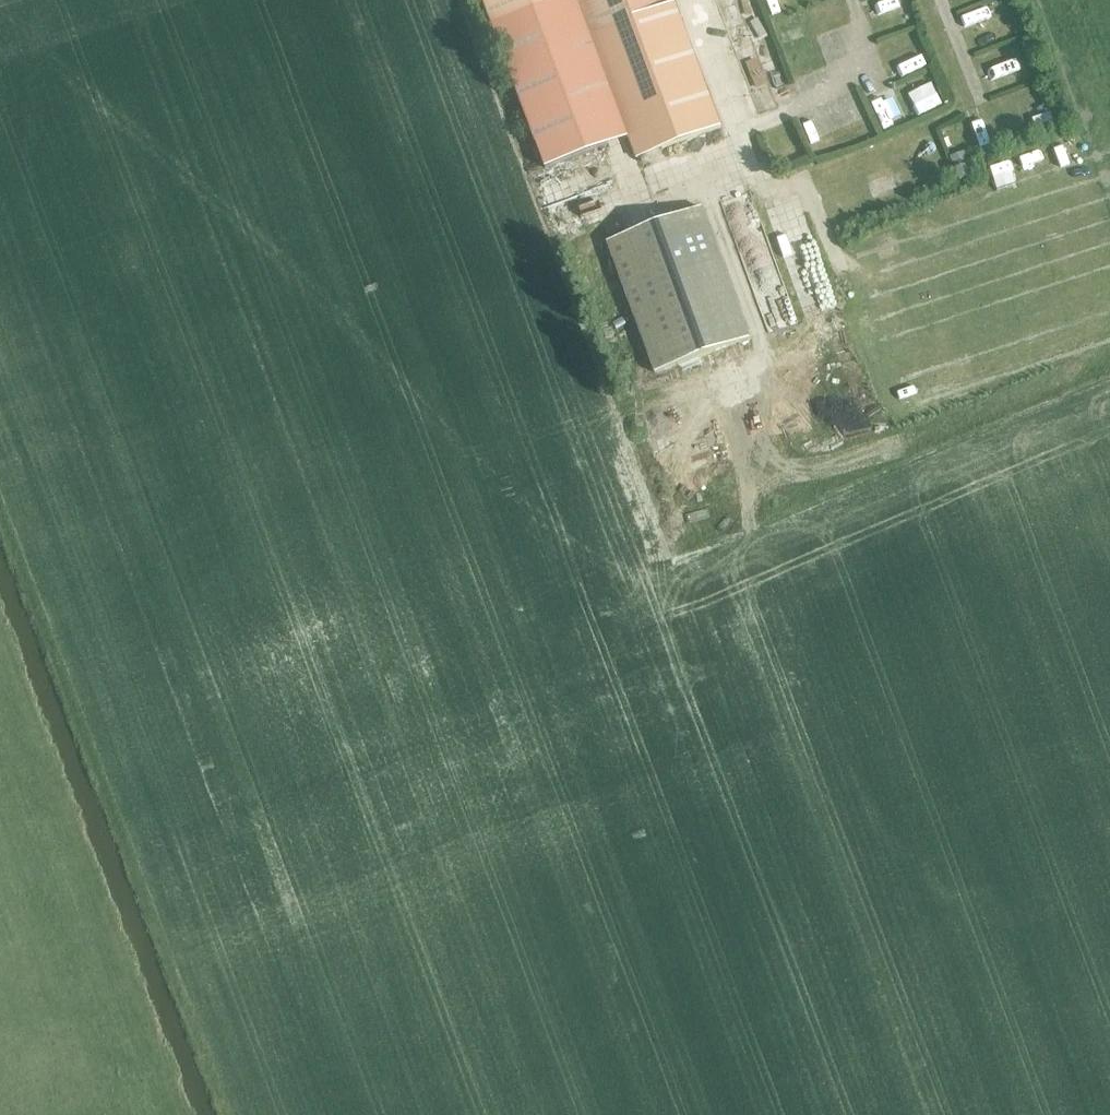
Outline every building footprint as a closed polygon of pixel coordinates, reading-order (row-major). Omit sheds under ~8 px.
[(542,167),(627,136),(636,159),(720,128),(672,0),(480,0),(542,167)] [(723,28),(736,24),(728,0),(715,5),(723,28)] [(783,8),(792,27),(809,19),(800,0),(799,0),(783,8)] [(915,14),(910,0),(877,0),(885,24),(915,14)] [(995,6),(994,0),(974,0),(975,8),(995,6)] [(906,63),(935,52),(925,28),(897,38),(906,63)] [(1019,32),(990,41),(997,63),(1026,53),(1019,32)] [(827,53),(798,63),(806,88),(836,78),(827,53)] [(924,102),(950,89),(938,65),(912,79),(924,102)] [(887,116),(904,106),(888,81),(872,90),(887,116)] [(1041,112),(1058,108),(1052,87),(1036,91),(1041,112)] [(973,122),(976,134),(1008,127),(1005,114),(973,122)] [(817,227),(799,176),(785,181),(795,207),(801,205),(807,222),(789,228),(792,236),(817,227)] [(606,242),(654,373),(749,339),(701,208),(606,242)] [(823,293),(857,287),(854,271),(820,276),(823,293)]
